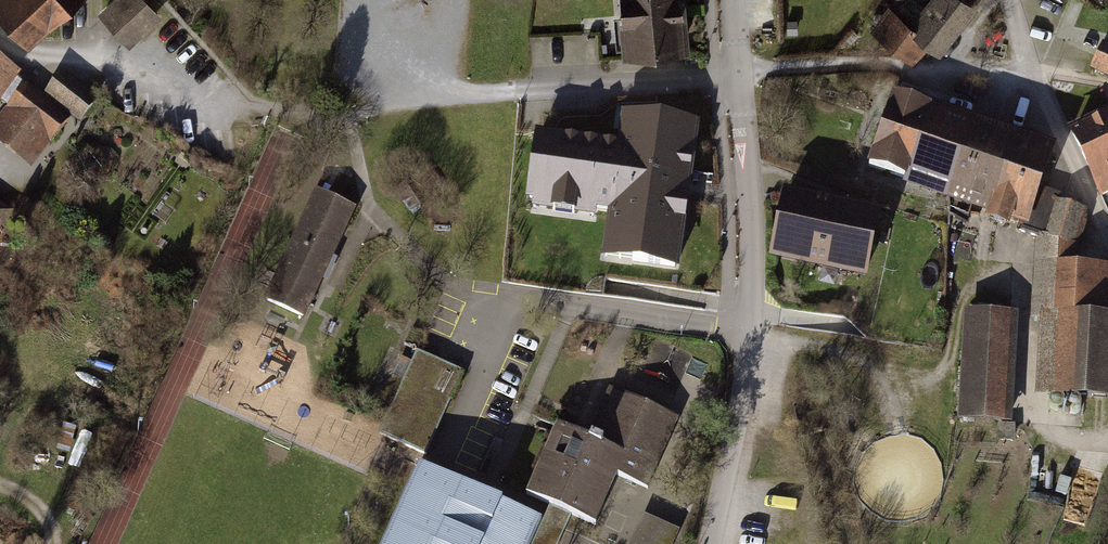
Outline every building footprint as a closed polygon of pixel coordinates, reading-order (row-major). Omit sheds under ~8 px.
[(29,38),(71,0),(0,0),(0,6),(29,38)] [(98,13),(128,44),(159,13),(147,0),(111,0),(98,13)] [(621,54),(688,48),(684,0),(616,0),(621,54)] [(929,38),(944,51),(983,6),(977,1),(978,0),(931,0),(912,23),(929,38)] [(929,38),(912,23),(891,5),(873,26),(913,59),(929,38)] [(1103,42),(1091,68),(1107,77),(1107,44),(1103,42)] [(7,106),(24,82),(17,77),(21,71),(0,55),(0,101),(7,106)] [(24,82),(7,106),(0,116),(0,141),(32,163),(68,112),(81,121),(99,97),(60,70),(42,95),(24,82)] [(976,121),(889,91),(878,126),(864,165),(902,178),(900,184),(949,200),(976,121)] [(618,144),(533,132),(523,211),(604,222),(599,261),(677,271),(688,188),(697,121),(622,111),(618,144)] [(1066,130),(1097,198),(1107,194),(1107,123),(1103,113),(1066,130)] [(1054,147),(976,121),(949,200),(987,213),(985,219),(1009,227),(1011,221),(1022,225),(1027,227),(1040,188),(1054,147)] [(1055,201),(1059,203),(1062,195),(1040,188),(1027,227),(1022,225),(1021,230),(1040,236),(1044,237),(1055,201)] [(355,210),(313,190),(261,299),(303,319),(355,210)] [(880,210),(782,191),(768,259),(866,279),(880,210)] [(1044,237),(1040,236),(1030,317),(1040,318),(1033,395),(1107,400),(1107,265),(1075,263),(1077,244),(1088,210),(1059,203),(1055,201),(1044,237)] [(1017,313),(965,310),(959,419),(1011,422),(1017,313)] [(463,371),(416,350),(381,431),(427,452),(463,371)] [(681,419),(614,392),(598,434),(594,442),(553,425),(525,493),(597,523),(618,474),(653,488),(681,419)] [(417,470),(384,543),(531,543),(540,524),(417,470)] [(644,516),(633,543),(673,543),(679,529),(644,516)]
